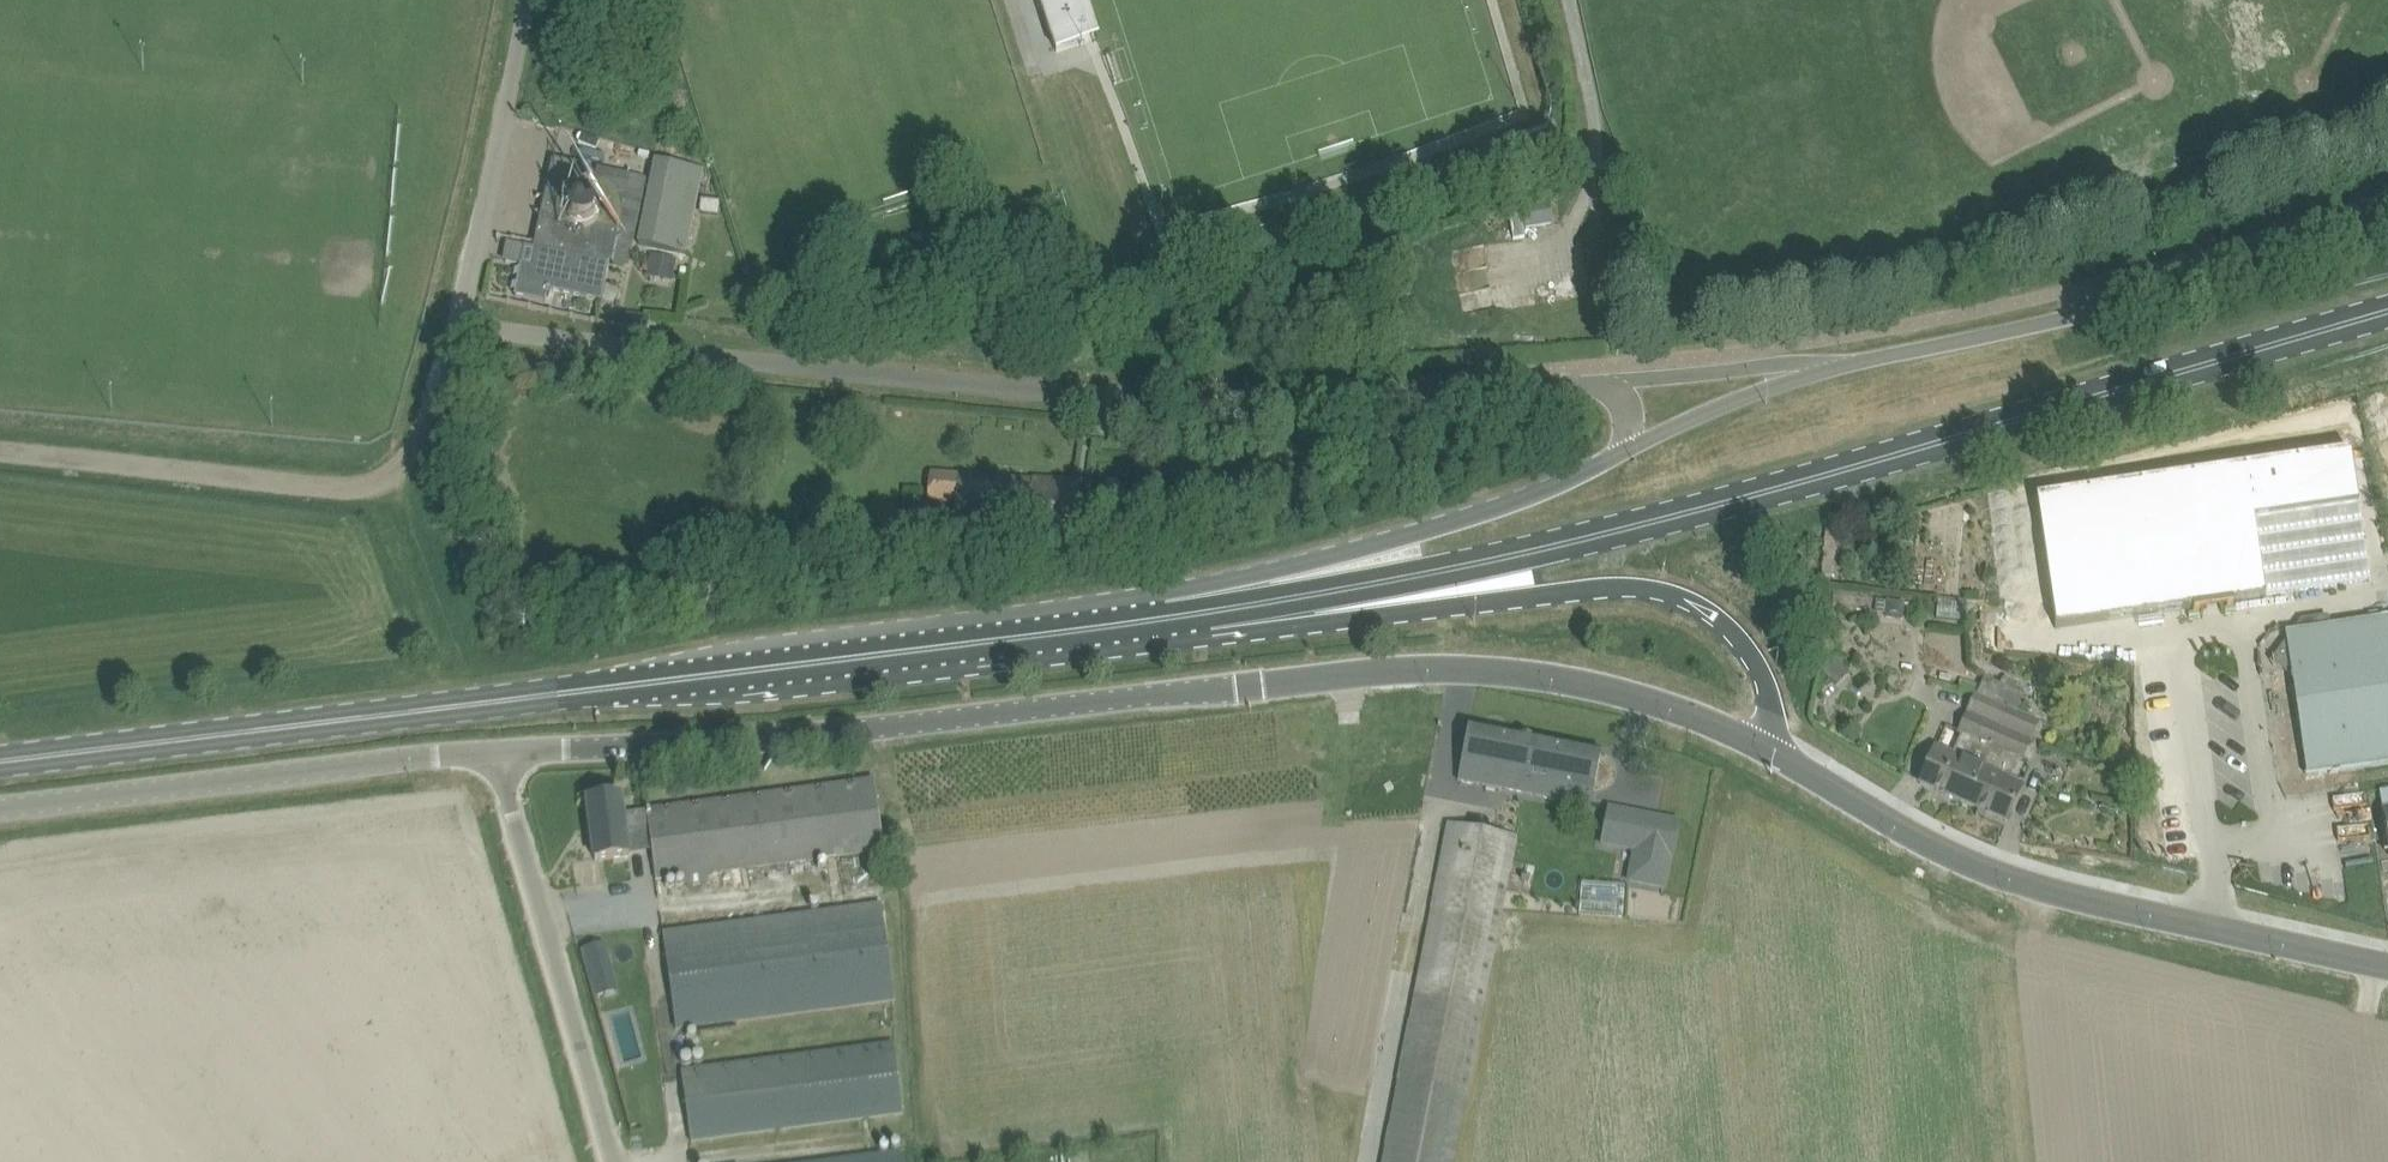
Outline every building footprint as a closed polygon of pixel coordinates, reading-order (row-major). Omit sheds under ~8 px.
[(1053,52),(1093,38),(1080,0),(1036,0),(1053,52)] [(602,302),(607,278),(610,264),(628,268),(645,178),(589,167),(553,160),(546,197),(535,249),(537,249),(533,268),(521,265),(515,297),(548,303),(550,291),(602,302)] [(654,160),(637,244),(686,255),(703,171),(654,160)] [(721,201),(701,199),(699,214),(719,216),(721,201)] [(1549,204),(1523,209),(1526,228),(1552,224),(1549,204)] [(646,277),(673,282),(677,259),(650,254),(646,277)] [(2376,544),(2343,416),(2037,494),(2069,622),(2376,544)] [(1077,483),(931,472),(928,500),(958,503),(955,530),(1073,543),(1077,483)] [(1912,568),(1898,567),(1897,566),(1895,585),(1910,587),(1912,568)] [(1925,573),(1913,572),(1911,585),(1923,587),(1925,573)] [(2282,613),(2300,612),(2297,584),(2279,586),(2282,613)] [(1876,613),(1886,614),(1886,618),(1901,620),(1903,604),(1888,602),(1877,601),(1876,613)] [(2387,765),(2387,617),(2285,632),(2306,777),(2387,765)] [(1850,673),(1835,657),(1821,669),(1836,686),(1850,673)] [(1930,762),(1920,784),(1966,804),(1984,767),(1985,766),(1993,748),(2001,729),(2011,708),(2018,692),(2015,691),(2001,685),(1983,677),(1979,686),(1978,688),(1976,693),(1975,695),(1975,696),(1967,714),(1959,733),(1962,735),(1977,741),(1969,761),(1954,754),(1937,747),(1930,762)] [(1984,767),(1966,804),(1979,810),(1987,813),(2008,822),(2017,800),(2024,785),(2009,778),(2003,775),(2011,757),(2018,760),(2023,762),(2031,744),(2031,742),(2036,733),(2041,721),(2017,710),(2011,708),(2001,729),(1993,748),(1985,766),(1984,767)] [(1601,752),(1469,726),(1458,781),(1562,801),(1565,785),(1594,790),(1601,752)] [(884,845),(875,781),(647,811),(647,812),(623,815),(621,796),(588,801),(595,861),(629,857),(626,833),(650,830),(656,880),(884,850),(884,845)] [(1674,823),(1601,808),(1594,844),(1630,851),(1623,881),(1659,888),(1665,858),(1666,858),(1674,823)] [(1511,862),(1515,838),(1449,826),(1384,1161),(1452,1161),(1511,862)] [(676,1030),(700,1027),(896,1000),(883,905),(663,935),(676,1030)] [(586,949),(593,971),(613,965),(607,943),(586,949)] [(691,1142),(715,1139),(905,1113),(896,1044),(682,1072),(691,1142)] [(902,1152),(830,1161),(903,1161),(902,1152)]
